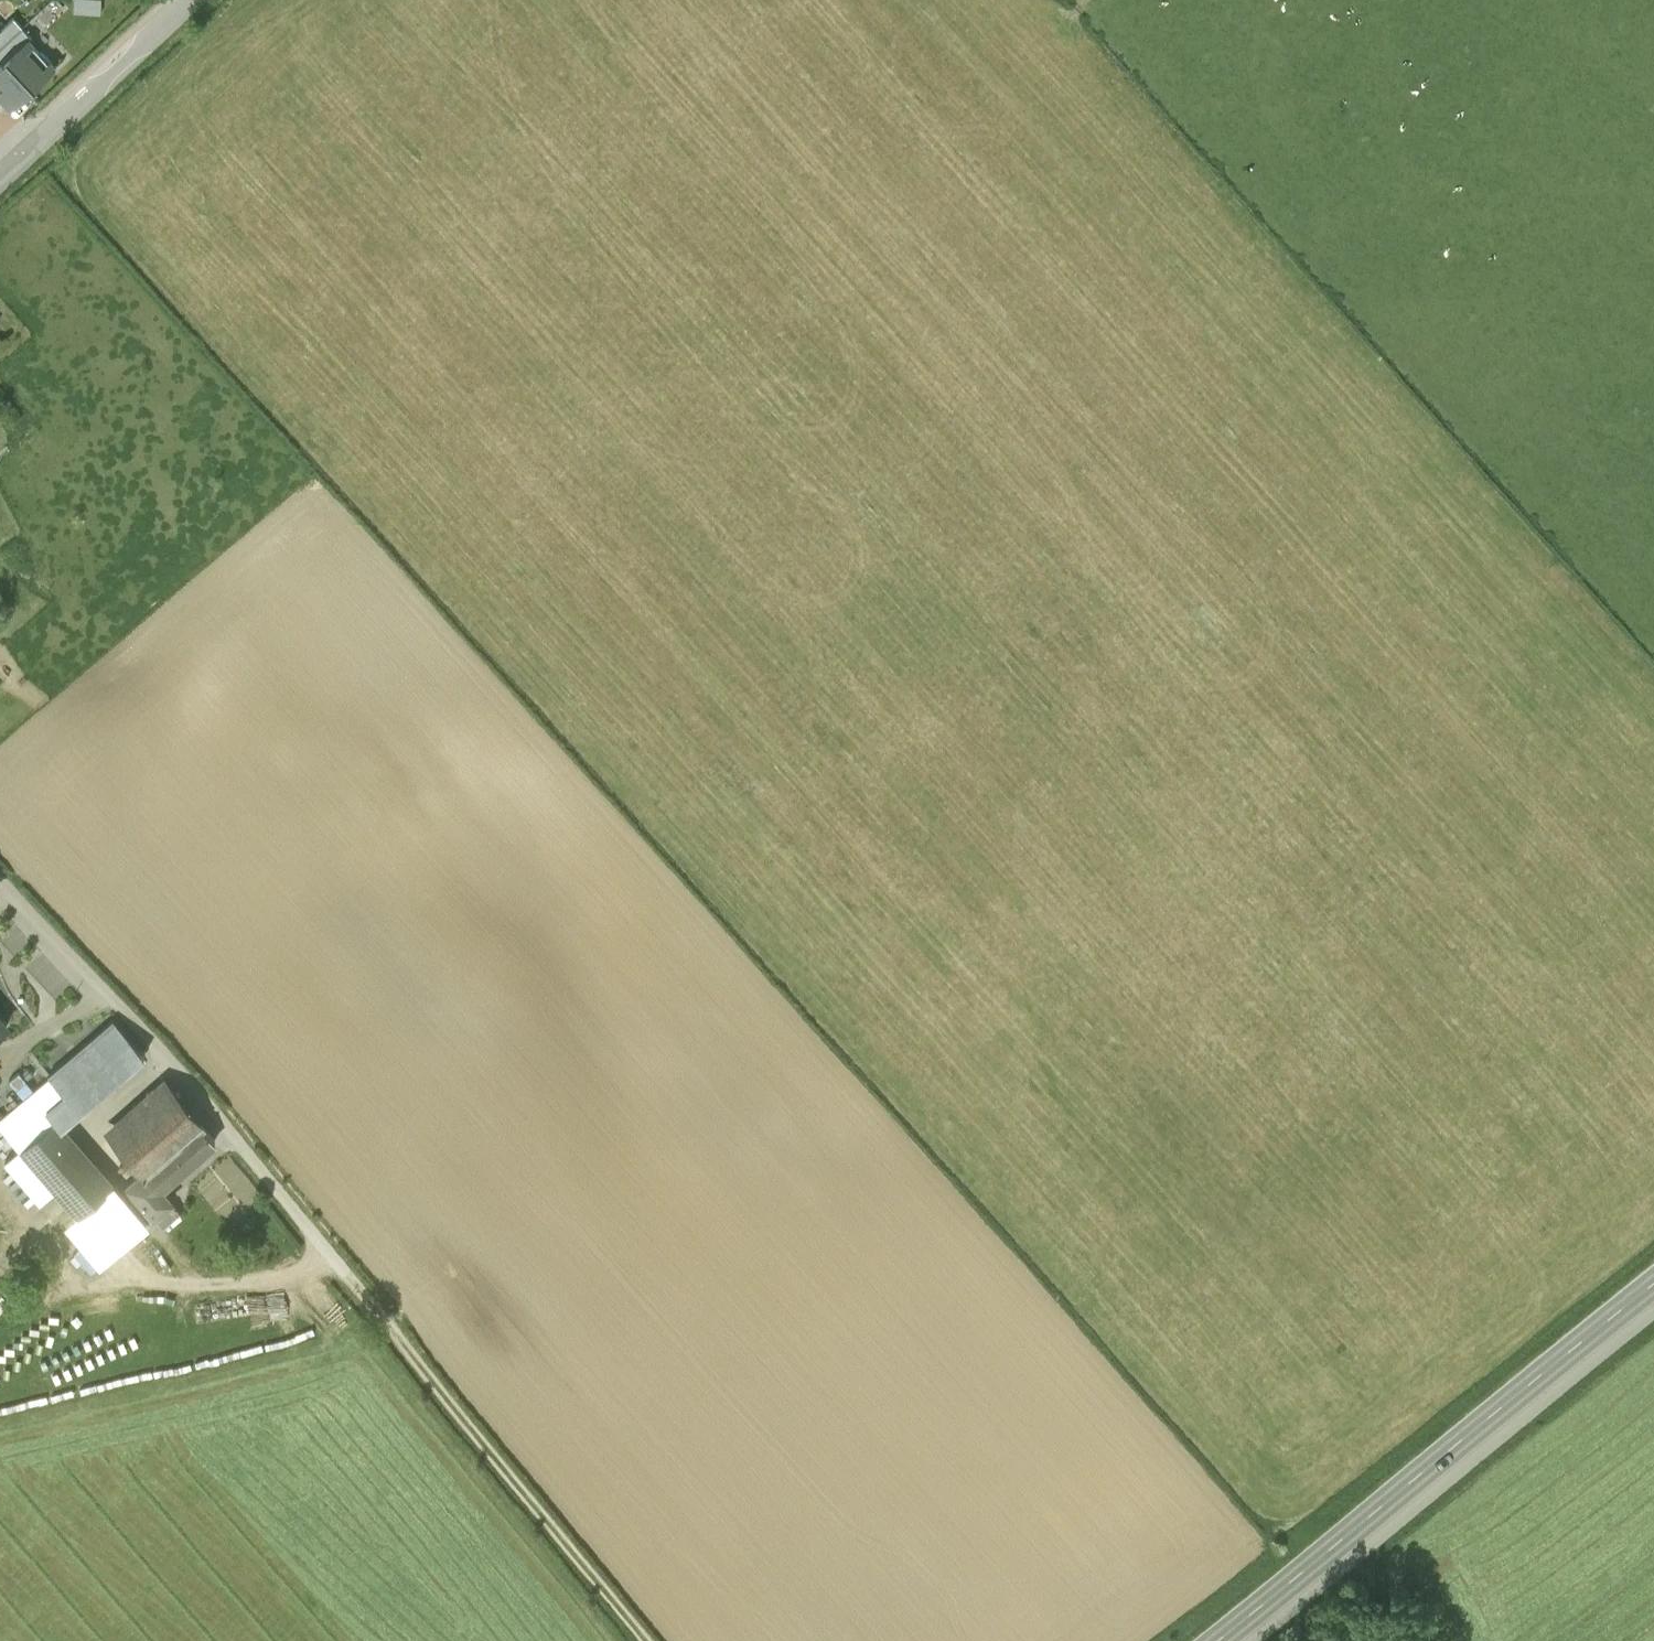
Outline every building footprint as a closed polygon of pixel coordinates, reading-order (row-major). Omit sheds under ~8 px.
[(2,64),(28,40),(32,37),(22,27),(0,48),(0,61),(2,64)] [(28,40),(2,64),(0,66),(0,93),(11,105),(28,90),(29,92),(56,67),(41,51),(40,52),(28,40)] [(79,1108),(142,1055),(113,1022),(0,1119),(0,1125),(19,1147),(53,1117),(62,1127),(81,1110),(79,1108)] [(169,1086),(112,1137),(142,1171),(199,1122),(169,1086)] [(19,1147),(77,1212),(107,1184),(111,1182),(62,1127),(53,1117),(19,1147)] [(160,1188),(215,1140),(199,1122),(142,1171),(128,1183),(128,1186),(152,1214),(152,1213),(169,1199),(160,1188)] [(139,1223),(107,1184),(77,1212),(110,1250),(139,1223)] [(180,1211),(169,1199),(152,1213),(163,1225),(180,1211)]
